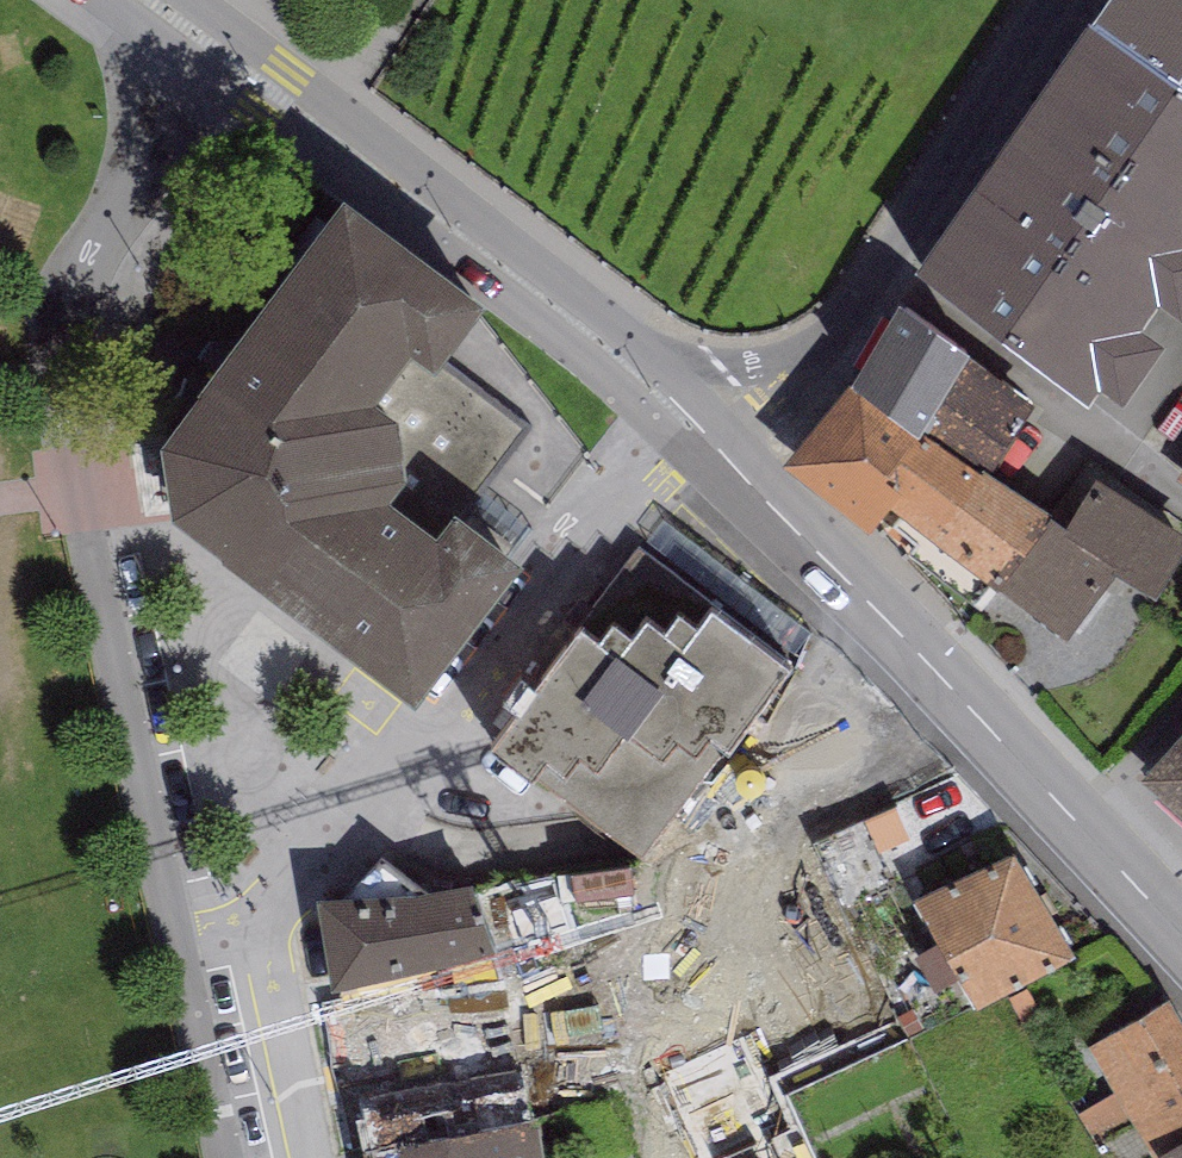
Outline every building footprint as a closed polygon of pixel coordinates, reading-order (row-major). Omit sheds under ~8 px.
[(1087,44),(1181,110),(1181,0),(1120,0),(1087,44)] [(1087,44),(910,299),(1090,423),(1100,408),(1123,424),(1181,339),(1181,110),(1087,44)] [(486,328),(340,223),(161,464),(165,489),(174,544),(416,728),(523,587),(503,571),(588,458),(486,328)] [(899,325),(847,399),(917,452),(923,443),(970,372),(899,325)] [(975,368),(970,372),(923,443),(997,494),(1051,426),(975,368)] [(873,544),(892,519),(904,503),(888,491),(917,452),(847,399),(786,479),(873,544)] [(1002,600),(1055,524),(997,494),(923,443),(917,452),(888,491),(904,503),(892,519),(1002,600)] [(1098,490),(1068,533),(1055,524),(1002,600),(1071,647),(1114,584),(1154,612),(1181,572),(1181,548),(1098,490)] [(787,689),(711,631),(698,648),(679,633),(664,653),(647,639),(633,658),(612,642),(599,660),(583,648),(492,766),(531,797),(540,785),(640,862),(719,760),(727,766),(787,689)] [(1140,790),(1181,828),(1181,744),(1140,790)] [(1014,831),(916,885),(937,923),(915,935),(934,970),(954,959),(974,995),(1074,940),(1014,831)] [(415,872),(321,878),(336,973),(498,946),(486,895),(477,896),(471,856),(415,872)] [(567,956),(521,856),(487,869),(503,946),(513,944),(517,970),(567,956)] [(362,1129),(538,1101),(517,970),(513,944),(503,946),(498,946),(336,973),(362,1129)] [(1087,1032),(1117,1084),(1078,1106),(1109,1157),(1153,1157),(1166,1151),(1159,1136),(1181,1122),(1181,1004),(1170,984),(1087,1032)] [(362,1129),(366,1157),(547,1157),(538,1101),(362,1129)] [(1159,1136),(1166,1151),(1170,1157),(1181,1157),(1181,1122),(1159,1136)]
